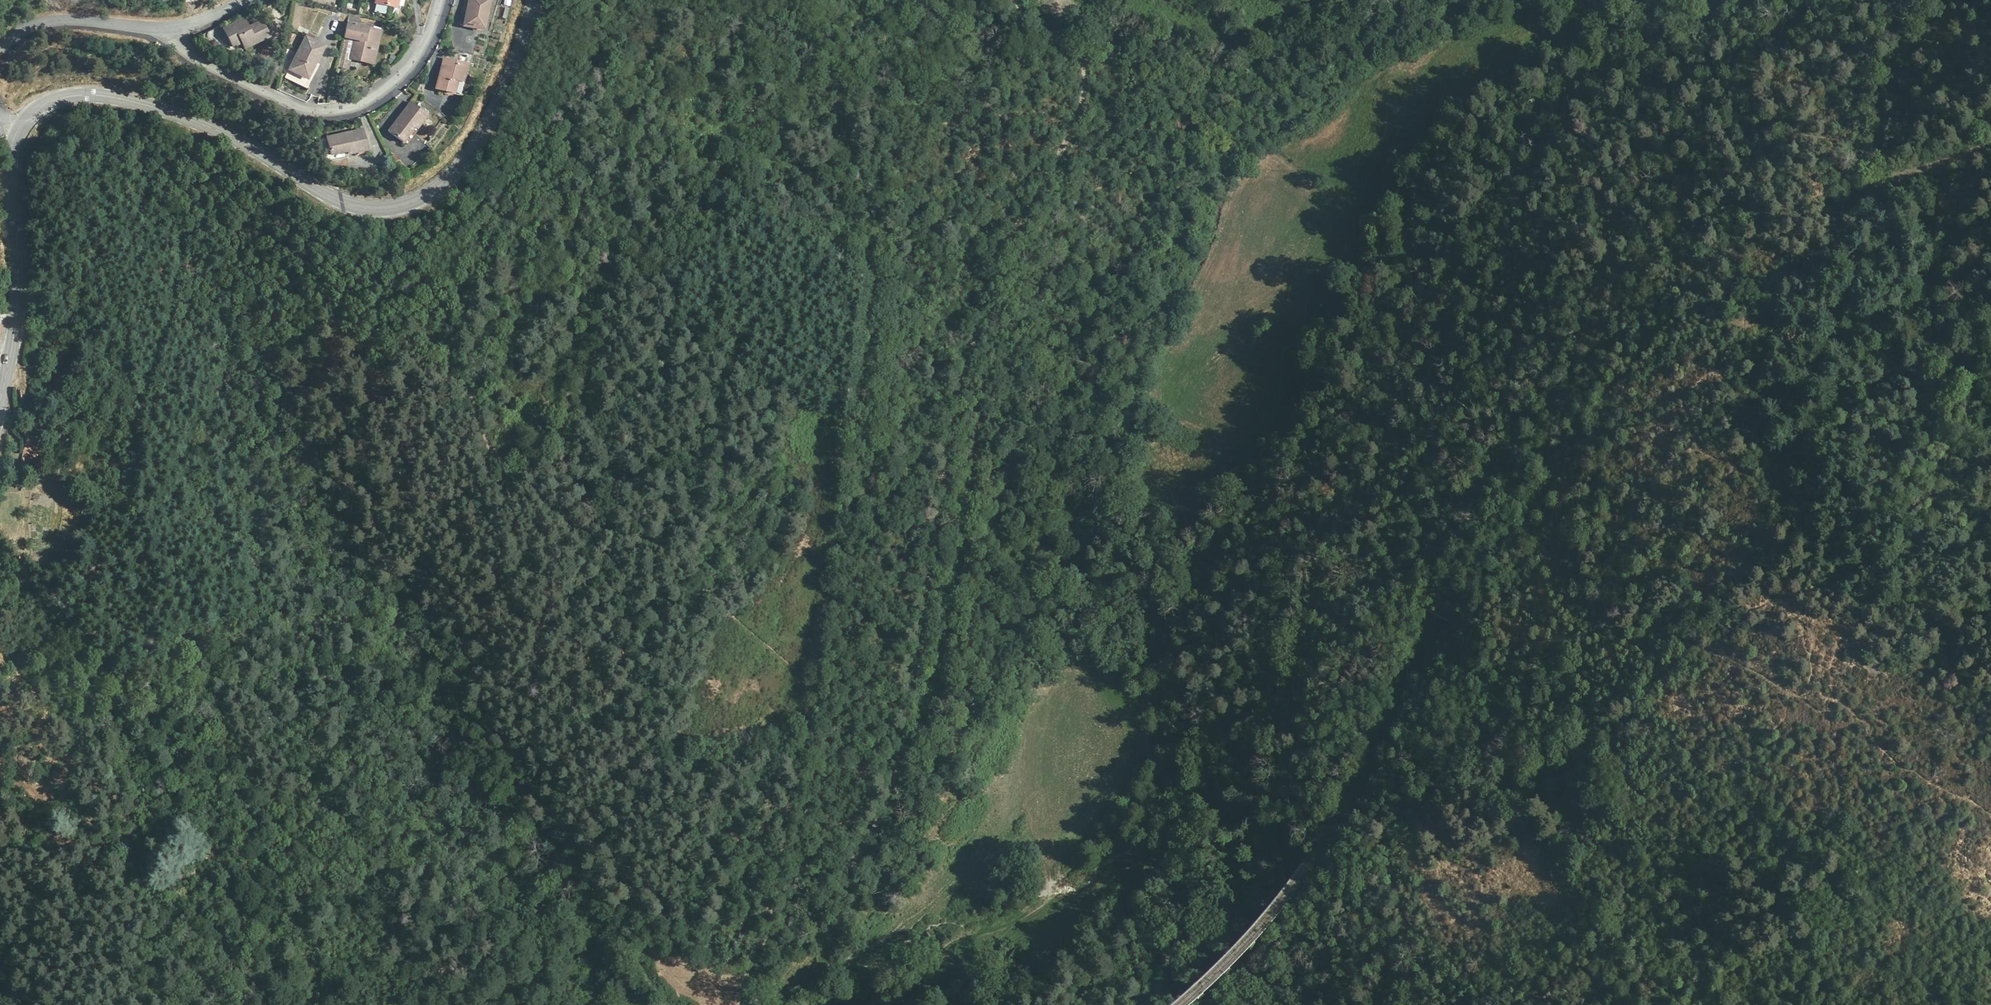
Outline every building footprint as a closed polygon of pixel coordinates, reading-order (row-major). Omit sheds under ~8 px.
[(391,9),(394,0),(375,0),(374,4),(391,9)] [(391,9),(400,11),(403,0),(394,0),(391,9)] [(486,0),(467,0),(461,26),(477,30),(479,19),(482,19),(486,0)] [(249,24),(245,15),(222,25),(231,43),(239,41),(241,45),(270,34),(262,18),(249,24)] [(345,22),(343,35),(351,37),(349,53),(359,55),(359,61),(372,63),(379,29),(345,22)] [(322,44),(306,34),(287,66),(303,76),(322,44)] [(262,48),(258,58),(269,62),(273,52),(262,48)] [(459,87),(465,67),(443,61),(435,91),(451,95),(453,86),(459,87)] [(425,114),(408,100),(387,130),(403,143),(425,114)] [(367,150),(364,130),(342,134),(327,138),(329,155),(342,152),(346,155),(367,150)]
